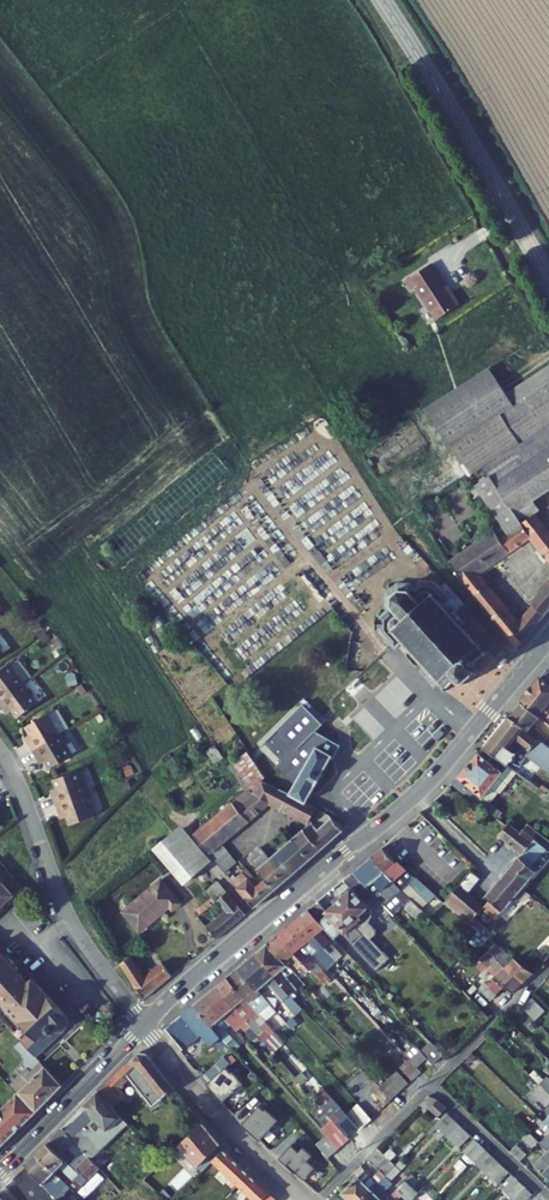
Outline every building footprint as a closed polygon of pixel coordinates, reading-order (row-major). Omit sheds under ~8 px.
[(448,292),(430,261),(405,276),(410,285),(414,283),(434,317),(458,303),(450,291),(448,292)] [(435,397),(453,429),(517,391),(515,387),(499,360),(435,397)] [(548,373),(548,367),(515,387),(517,391),(548,373)] [(517,391),(522,399),(548,383),(548,373),(517,391)] [(517,391),(453,429),(473,465),(548,421),(548,383),(522,399),(517,391)] [(520,504),(548,486),(548,425),(477,467),(487,484),(505,513),(520,504)] [(505,513),(487,484),(481,487),(499,517),(505,513)] [(520,504),(505,513),(499,517),(504,525),(524,512),(520,504)] [(523,533),(548,565),(548,525),(540,537),(524,512),(504,525),(494,531),(489,524),(443,553),(468,590),(508,639),(535,608),(526,599),(509,617),(471,567),(523,533)] [(533,589),(543,598),(548,591),(548,571),(533,589)] [(453,592),(440,577),(437,589),(446,598),(453,592)] [(404,655),(405,658),(407,657),(413,663),(412,666),(415,666),(416,662),(417,664),(419,662),(427,670),(425,672),(427,674),(429,672),(435,679),(433,681),(436,684),(438,682),(441,685),(439,687),(441,689),(443,687),(445,689),(448,686),(446,684),(450,681),(452,683),(455,680),(457,682),(459,680),(460,681),(473,670),(471,668),(473,666),(472,664),(474,662),(472,660),(478,655),(479,657),(483,654),(481,652),(483,649),(482,648),(480,650),(476,645),(478,643),(475,641),(473,643),(467,636),(469,634),(466,631),(464,633),(457,625),(459,623),(458,621),(459,620),(460,621),(462,621),(462,619),(462,618),(460,617),(454,611),(463,603),(453,592),(446,598),(437,589),(430,581),(427,583),(425,581),(415,580),(406,589),(402,585),(388,583),(379,592),(379,604),(384,609),(377,616),(377,619),(372,619),(372,629),(376,630),(376,633),(391,650),(395,647),(397,644),(399,645),(401,643),(408,650),(406,651),(409,654),(404,655)] [(526,599),(535,608),(543,598),(533,589),(525,598),(526,599)] [(395,647),(405,658),(404,655),(409,654),(406,651),(408,650),(401,643),(399,645),(397,644),(395,647)] [(288,662),(266,682),(293,711),(315,691),(288,662)] [(0,677),(0,701),(3,705),(22,690),(7,671),(0,677)] [(535,688),(548,699),(548,683),(544,679),(535,688)] [(535,688),(524,701),(542,716),(546,710),(548,712),(548,699),(535,688)] [(32,701),(45,722),(55,716),(42,695),(32,701)] [(45,722),(32,701),(11,714),(16,721),(13,723),(16,728),(14,729),(19,737),(45,722)] [(317,730),(325,724),(307,701),(263,737),(277,753),(271,757),(285,775),(274,789),(303,803),(331,758),(333,760),(335,757),(319,747),(326,735),(317,730)] [(539,739),(546,744),(548,741),(548,735),(538,724),(544,717),(542,716),(524,701),(510,716),(539,739)] [(528,751),(539,739),(510,716),(482,747),(507,767),(517,756),(516,755),(524,747),(528,751)] [(45,722),(19,737),(24,746),(27,745),(30,750),(32,748),(37,756),(57,743),(45,722)] [(539,739),(528,751),(548,768),(548,747),(546,744),(539,739)] [(507,767),(482,747),(450,783),(495,821),(501,815),(487,802),(513,772),(507,767)] [(71,780),(63,758),(40,766),(43,774),(40,775),(42,781),(40,782),(43,791),(71,780)] [(247,787),(190,832),(207,851),(221,840),(268,803),(306,822),(312,811),(314,809),(301,803),(272,788),(267,786),(257,779),(249,790),(247,787)] [(71,780),(43,791),(47,800),(49,799),(51,805),(54,804),(57,812),(80,804),(71,780)] [(343,831),(329,816),(322,822),(312,811),(306,822),(310,824),(303,829),(320,850),(343,831)] [(210,858),(182,824),(176,829),(204,863),(210,858)] [(204,863),(176,829),(154,848),(182,881),(204,863)] [(311,857),(320,850),(303,829),(294,836),(311,857)] [(497,844),(498,845),(518,862),(485,903),(500,916),(535,877),(525,868),(540,851),(520,834),(517,837),(508,830),(497,844)] [(275,887),(311,857),(294,836),(271,856),(263,846),(250,857),(261,870),(275,887)] [(207,851),(217,863),(230,852),(221,840),(207,851)] [(400,871),(381,849),(371,857),(391,879),(397,874),(409,888),(417,881),(403,869),(400,871)] [(217,863),(222,868),(232,860),(236,859),(230,852),(217,863)] [(394,890),(398,886),(391,879),(371,857),(354,870),(391,908),(396,903),(394,901),(400,895),(394,890)] [(245,865),(240,869),(263,896),(275,887),(261,870),(254,876),(245,865)] [(263,896),(240,869),(234,874),(232,873),(229,876),(253,904),(263,896)] [(475,873),(447,906),(485,939),(489,934),(476,923),(485,912),(469,898),(479,887),(480,878),(475,873)] [(381,907),(352,874),(344,880),(353,890),(343,898),(342,896),(334,902),(336,904),(324,914),(315,903),(307,909),(324,928),(331,936),(339,929),(341,932),(353,922),(351,919),(355,916),(360,921),(365,921),(381,907)] [(207,892),(206,893),(210,898),(213,902),(216,899),(227,890),(217,877),(204,888),(207,892)] [(145,918),(150,924),(167,909),(170,912),(182,902),(163,879),(124,913),(134,924),(145,918)] [(245,911),(227,890),(216,899),(225,909),(215,917),(225,928),(245,911)] [(204,903),(210,898),(206,893),(191,906),(195,910),(204,903)] [(207,907),(213,902),(210,898),(204,903),(207,907)] [(198,914),(207,907),(204,903),(195,910),(198,914)] [(307,909),(298,917),(329,953),(332,950),(325,943),(327,941),(320,932),(324,928),(307,909)] [(408,912),(395,924),(401,930),(414,919),(408,912)] [(215,917),(207,924),(209,927),(216,936),(225,928),(215,917)] [(287,927),(303,945),(309,941),(317,950),(319,948),(325,956),(329,953),(298,917),(287,927)] [(145,918),(134,924),(141,932),(150,924),(145,918)] [(300,948),(303,945),(287,927),(277,935),(308,970),(312,967),(305,959),(308,957),(300,948)] [(266,944),(282,962),(288,957),(296,967),(299,964),(306,972),(308,970),(277,935),(266,944)] [(280,970),(285,965),(282,962),(266,944),(254,954),(290,994),(296,989),(280,970)] [(179,968),(169,956),(163,960),(156,952),(144,962),(151,971),(144,977),(128,957),(119,965),(143,998),(179,968)] [(491,952),(481,961),(488,969),(493,965),(500,973),(496,977),(514,996),(523,988),(495,956),(491,952)] [(536,978),(516,960),(511,964),(502,955),(500,957),(497,953),(495,956),(523,988),(536,978)] [(281,1001),(290,994),(254,954),(237,968),(255,990),(265,982),(281,1001)] [(10,975),(0,963),(0,1003),(21,1026),(14,1032),(26,1044),(52,1018),(53,1011),(15,970),(10,975)] [(262,999),(255,990),(237,968),(226,977),(243,997),(263,1022),(266,1019),(248,996),(251,994),(258,1002),(262,999)] [(243,997),(226,977),(217,984),(242,1016),(246,1013),(237,1002),(243,997)] [(236,1021),(242,1016),(217,984),(206,994),(222,1015),(228,1010),(236,1021)] [(497,996),(486,984),(478,991),(490,1003),(497,996)] [(231,1025),(222,1015),(206,994),(193,1004),(211,1024),(219,1035),(231,1025)] [(523,1010),(535,1022),(545,1011),(533,999),(523,1010)] [(184,1048),(211,1025),(193,1004),(167,1026),(184,1048)] [(146,1091),(164,1075),(137,1040),(130,1040),(91,1079),(121,1112),(135,1099),(115,1076),(118,1073),(115,1070),(132,1054),(144,1068),(133,1078),(146,1091)] [(36,1088),(52,1071),(26,1044),(19,1050),(9,1041),(0,1050),(0,1051),(7,1058),(36,1088)] [(439,1059),(424,1041),(414,1050),(424,1062),(429,1068),(439,1059)] [(400,1055),(414,1071),(424,1062),(414,1050),(411,1047),(400,1055)] [(26,1099),(36,1088),(7,1058),(4,1061),(15,1072),(8,1079),(17,1089),(26,1099)] [(228,1066),(208,1082),(218,1095),(219,1095),(224,1100),(245,1083),(234,1070),(232,1071),(228,1066)] [(407,1067),(400,1073),(409,1084),(416,1078),(407,1067)] [(388,1080),(398,1092),(405,1086),(395,1074),(388,1080)] [(539,1085),(548,1095),(548,1081),(546,1078),(539,1085)] [(105,1127),(121,1112),(91,1079),(76,1094),(78,1097),(57,1118),(67,1128),(79,1117),(86,1124),(94,1116),(104,1127),(102,1129),(104,1132),(107,1129),(105,1127)] [(388,1080),(375,1091),(386,1103),(398,1092),(388,1080)] [(548,1105),(548,1095),(539,1085),(532,1093),(547,1108),(548,1105)] [(375,1091),(369,1097),(379,1109),(386,1103),(375,1091)] [(356,1133),(344,1118),(324,1094),(313,1102),(335,1130),(345,1142),(356,1133)] [(442,1114),(450,1106),(443,1100),(430,1114),(437,1120),(442,1114)] [(259,1105),(241,1124),(253,1135),(255,1135),(259,1140),(278,1120),(266,1109),(264,1110),(259,1105)] [(442,1114),(448,1120),(456,1112),(450,1106),(442,1114)] [(355,1109),(344,1118),(356,1133),(357,1135),(368,1126),(355,1109)] [(456,1112),(448,1120),(451,1123),(459,1115),(456,1112)] [(63,1134),(70,1141),(75,1136),(67,1128),(57,1118),(54,1115),(28,1142),(46,1159),(51,1153),(65,1167),(70,1161),(53,1144),(63,1134)] [(458,1122),(446,1134),(456,1144),(468,1132),(458,1122)] [(203,1125),(179,1149),(198,1167),(221,1144),(203,1125)] [(335,1130),(324,1139),(336,1154),(347,1145),(345,1142),(335,1130)] [(280,1136),(267,1148),(278,1159),(279,1158),(291,1170),(303,1159),(295,1151),(300,1146),(291,1138),(287,1142),(280,1136)] [(473,1158),(485,1146),(476,1137),(464,1149),(473,1158)] [(161,1194),(167,1186),(148,1166),(167,1147),(164,1143),(167,1140),(164,1138),(135,1168),(161,1194)] [(336,1154),(324,1139),(314,1147),(326,1162),(336,1154)] [(28,1142),(16,1154),(47,1189),(49,1190),(56,1182),(49,1175),(56,1168),(46,1159),(28,1142)] [(383,1173),(393,1163),(376,1146),(366,1157),(378,1170),(371,1177),(363,1169),(342,1191),(352,1199),(357,1199),(369,1188),(383,1173)] [(486,1170),(497,1158),(485,1146),(473,1158),(486,1170)] [(88,1158),(76,1147),(69,1154),(80,1165),(88,1158)] [(276,1199),(223,1148),(212,1160),(252,1199),(275,1199),(276,1199)] [(537,1168),(548,1179),(548,1155),(537,1168)] [(497,1158),(486,1170),(496,1180),(508,1168),(497,1158)] [(393,1163),(383,1173),(389,1179),(399,1168),(393,1163)] [(513,1195),(523,1184),(513,1175),(503,1186),(513,1195)] [(388,1199),(413,1199),(418,1194),(405,1182),(388,1199)] [(513,1195),(518,1199),(522,1199),(530,1192),(523,1184),(513,1195)] [(369,1188),(357,1199),(381,1199),(369,1188)] [(34,1199),(57,1199),(49,1190),(47,1189),(34,1199)]
